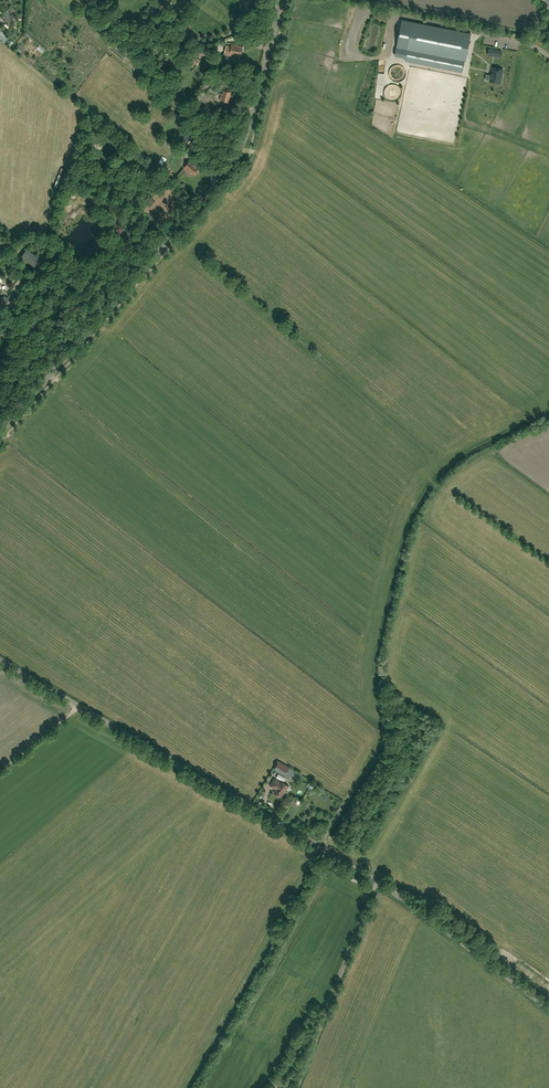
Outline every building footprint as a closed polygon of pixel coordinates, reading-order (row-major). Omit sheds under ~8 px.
[(1,17),(8,24),(10,27),(13,24),(11,21),(5,14),(1,17)] [(402,20),(396,47),(407,50),(406,58),(405,60),(462,72),(464,61),(465,61),(471,33),(460,31),(402,20)] [(182,33),(174,40),(178,45),(186,38),(182,33)] [(232,44),(231,46),(227,45),(226,49),(225,54),(240,58),(240,56),(241,56),(243,48),(242,47),(232,44)] [(189,59),(197,65),(201,60),(196,57),(197,55),(194,53),(189,59)] [(211,68),(216,63),(217,62),(209,56),(203,63),(210,70),(211,68)] [(222,61),(223,60),(217,57),(216,60),(221,63),(220,64),(222,65),(224,62),(222,61)] [(491,73),(490,81),(500,83),(503,69),(493,67),(492,73),(491,73)] [(204,92),(205,93),(208,85),(204,83),(201,91),(200,91),(198,95),(201,97),(204,92)] [(229,102),(231,92),(224,90),(222,97),(220,97),(220,100),(229,102)] [(187,143),(183,149),(192,157),(200,147),(193,141),(190,145),(187,143)] [(193,174),(198,169),(193,165),(194,164),(190,161),(184,168),(188,171),(189,170),(193,174)] [(19,258),(33,268),(39,259),(26,249),(19,258)] [(274,769),(285,775),(290,767),(279,761),(274,769)] [(270,785),(276,789),(274,792),(282,797),(289,786),(281,781),(280,782),(274,778),(270,785)] [(365,890),(368,885),(335,866),(332,871),(365,890)]
